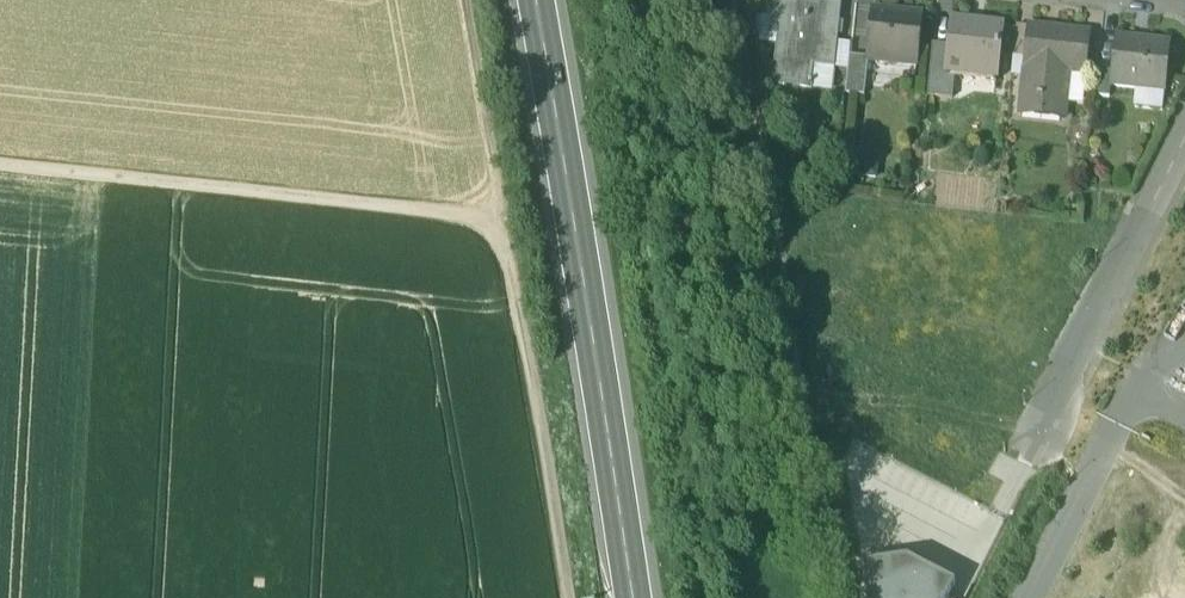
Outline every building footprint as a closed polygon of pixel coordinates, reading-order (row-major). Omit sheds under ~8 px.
[(768,0),(766,18),(772,19),(770,36),(778,37),(775,66),(781,67),(779,88),(812,92),(813,84),(812,84),(814,68),(835,70),(842,4),(808,0),(768,0)] [(922,18),(874,13),(869,60),(868,62),(917,67),(922,18)] [(1002,30),(952,25),(950,49),(947,75),(956,76),(997,80),(999,58),(1002,30)] [(1031,29),(1016,28),(1016,31),(1013,59),(1027,60),(1031,29)] [(1088,35),(1031,29),(1027,60),(1022,115),(1064,120),(1069,73),(1084,74),(1088,35)] [(1016,31),(1002,30),(999,58),(1013,59),(1016,31)] [(1170,45),(1117,39),(1113,73),(1112,87),(1164,94),(1170,45)] [(950,49),(933,47),(928,98),(953,101),(956,76),(947,75),(950,49)] [(869,60),(850,58),(846,96),(865,98),(868,62),(869,60)] [(1113,73),(1099,71),(1096,97),(1110,99),(1111,87),(1112,87),(1113,73)] [(869,597),(950,597),(956,588),(910,562),(865,568),(869,597)]
